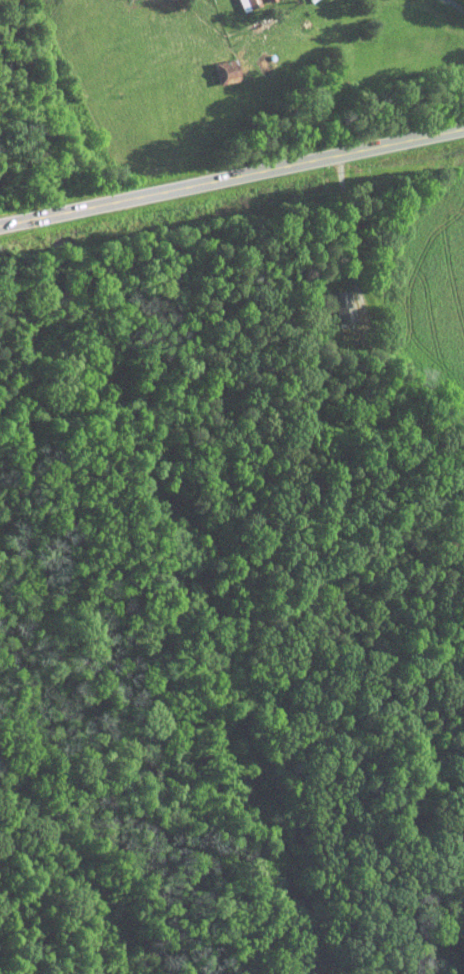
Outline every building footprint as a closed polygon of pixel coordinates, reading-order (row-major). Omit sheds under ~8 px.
[(242,12),(260,5),(258,0),(237,0),(242,12)] [(236,82),(234,60),(213,62),(216,84),(236,82)]
